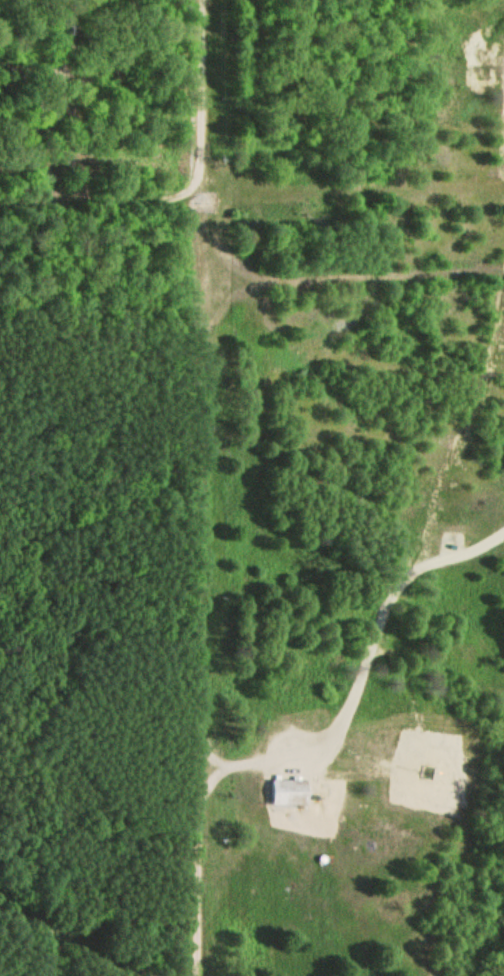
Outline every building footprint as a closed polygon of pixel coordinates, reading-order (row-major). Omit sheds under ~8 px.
[(270,807),(306,807),(306,781),(270,781),(270,807)]
